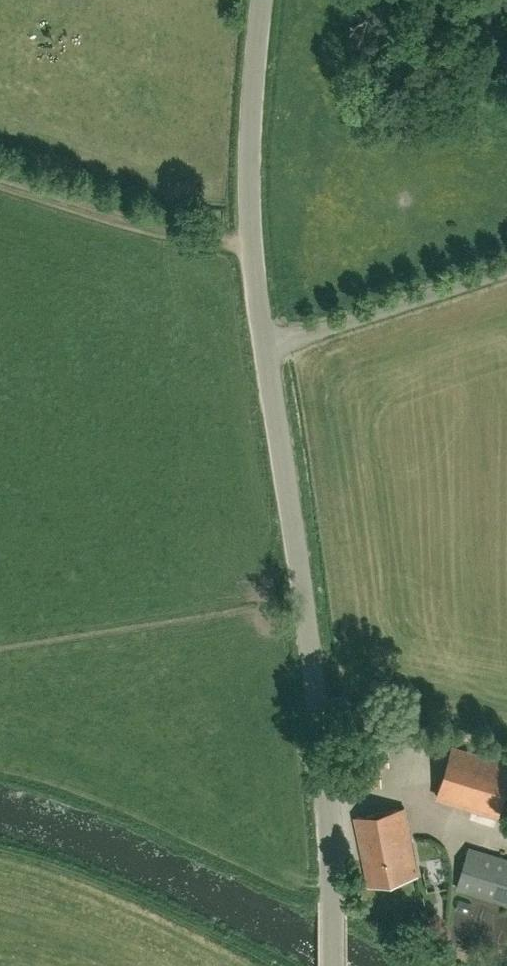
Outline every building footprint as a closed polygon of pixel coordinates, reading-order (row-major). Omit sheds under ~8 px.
[(436,798),(498,817),(506,788),(506,762),(452,745),(436,798)] [(418,875),(404,807),(354,817),(368,885),(418,875)] [(506,903),(506,858),(469,846),(456,887),(506,903)]
